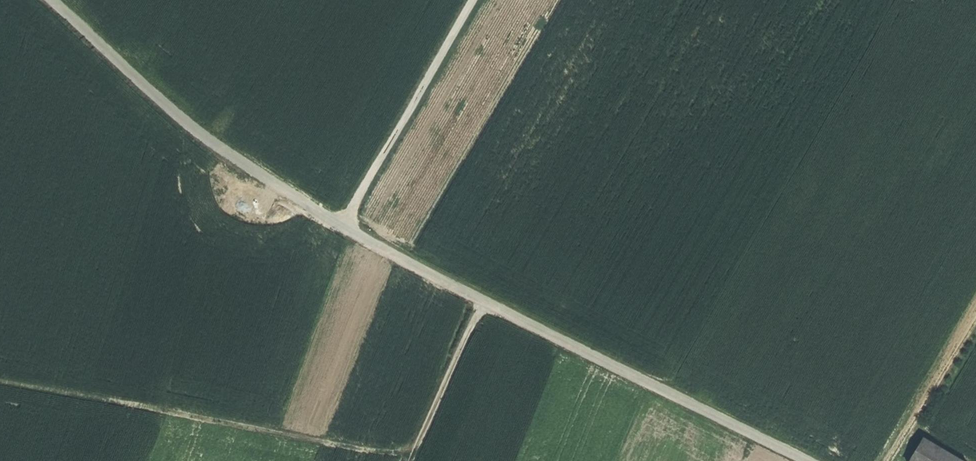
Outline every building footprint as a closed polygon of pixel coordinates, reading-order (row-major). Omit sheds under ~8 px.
[(970,460),(926,436),(912,460),(970,460)]
